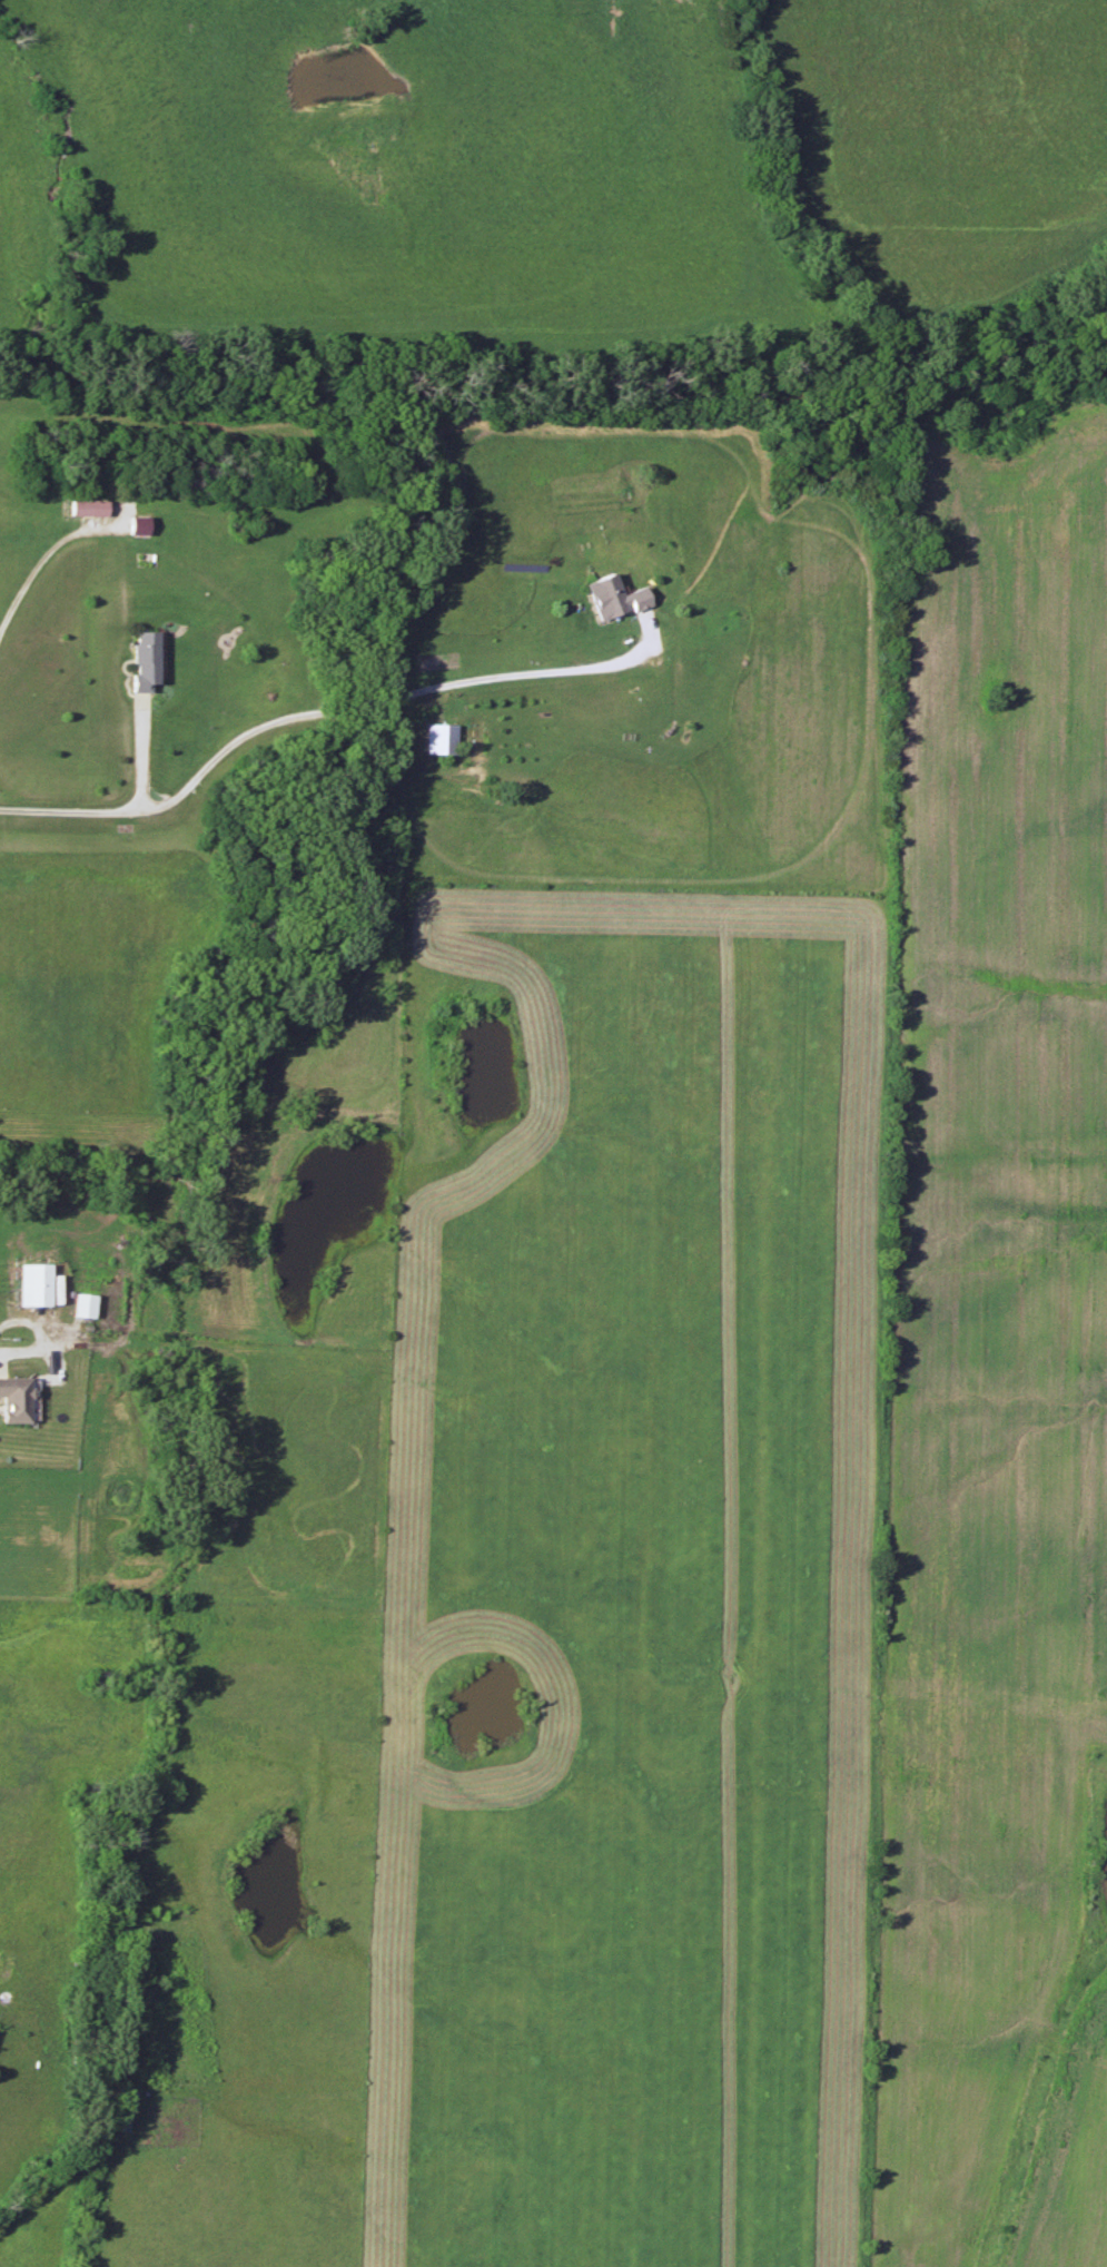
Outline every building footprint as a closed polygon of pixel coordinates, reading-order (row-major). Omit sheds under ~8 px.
[(107,516),(107,501),(71,501),(71,516),(107,516)] [(599,623),(651,605),(645,586),(622,594),(614,572),(585,583),(599,623)] [(160,630),(133,630),(133,692),(151,692),(151,684),(160,684),(160,630)] [(425,754),(457,754),(457,724),(425,724),(425,754)] [(4,1397),(4,1423),(32,1423),(32,1378),(0,1378),(0,1397),(4,1397)]
